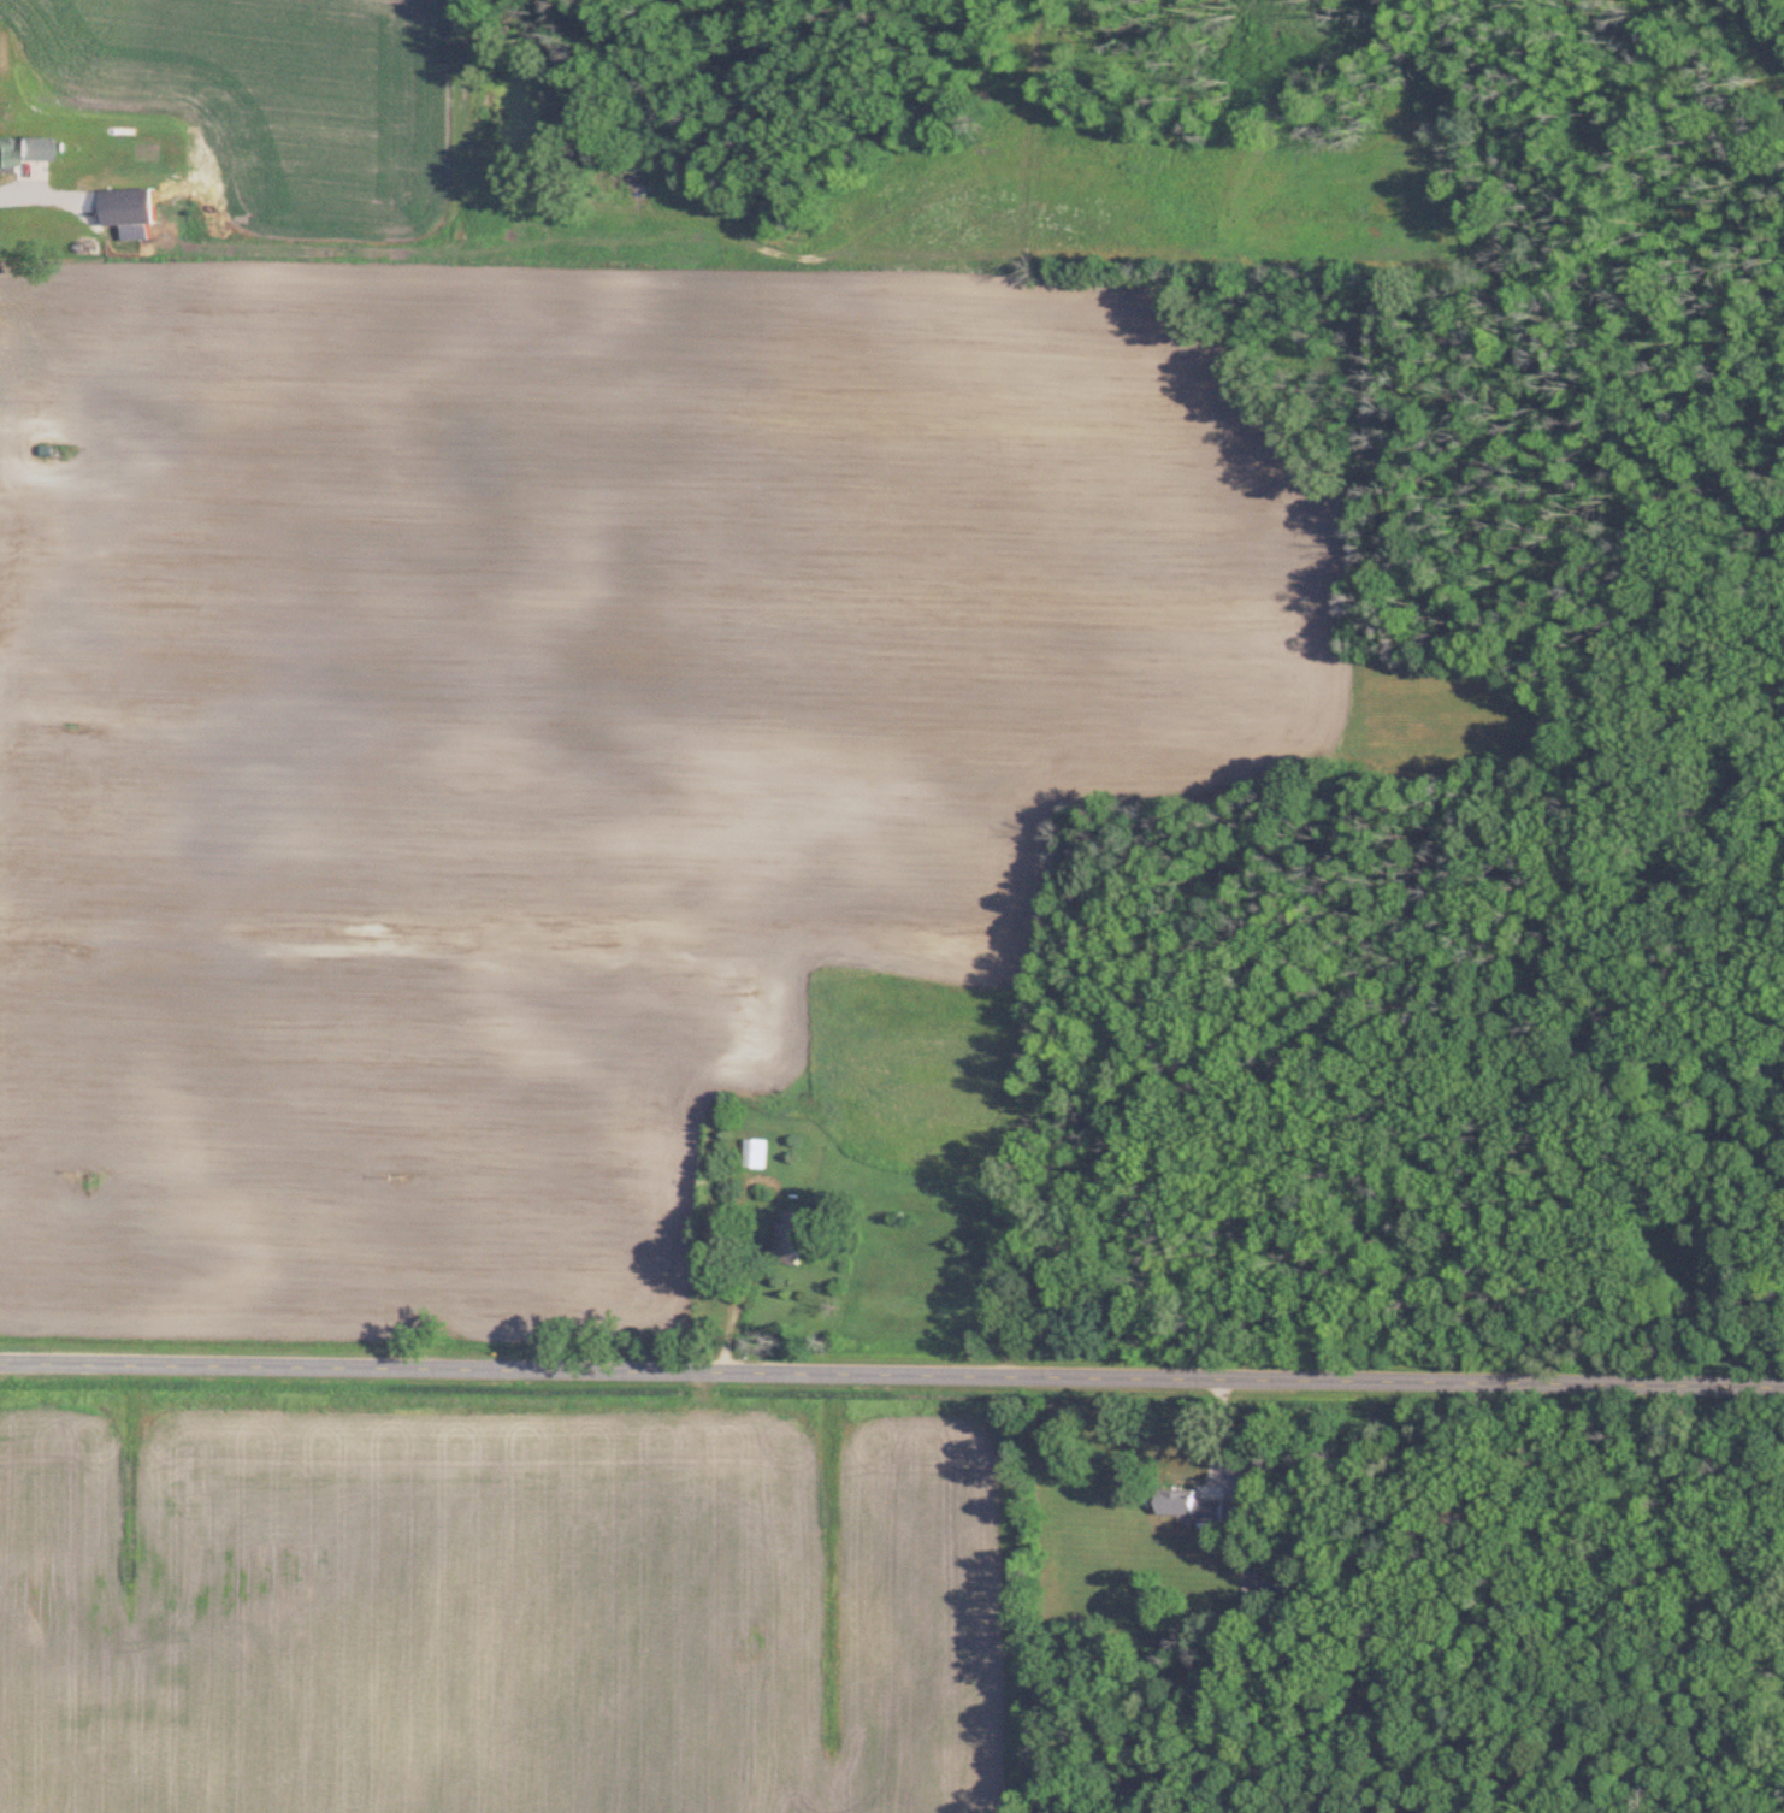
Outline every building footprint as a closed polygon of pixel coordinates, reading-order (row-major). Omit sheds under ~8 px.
[(45,161),(45,138),(14,138),(14,161),(45,161)] [(102,191),(104,228),(122,227),(122,240),(150,239),(149,225),(155,225),(154,190),(102,191)] [(745,1168),(768,1168),(768,1139),(745,1139),(745,1168)] [(801,1264),(802,1215),(779,1215),(778,1263),(801,1264)] [(1194,1523),(1223,1523),(1223,1501),(1196,1501),(1196,1492),(1158,1492),(1158,1514),(1194,1514),(1194,1523)]
